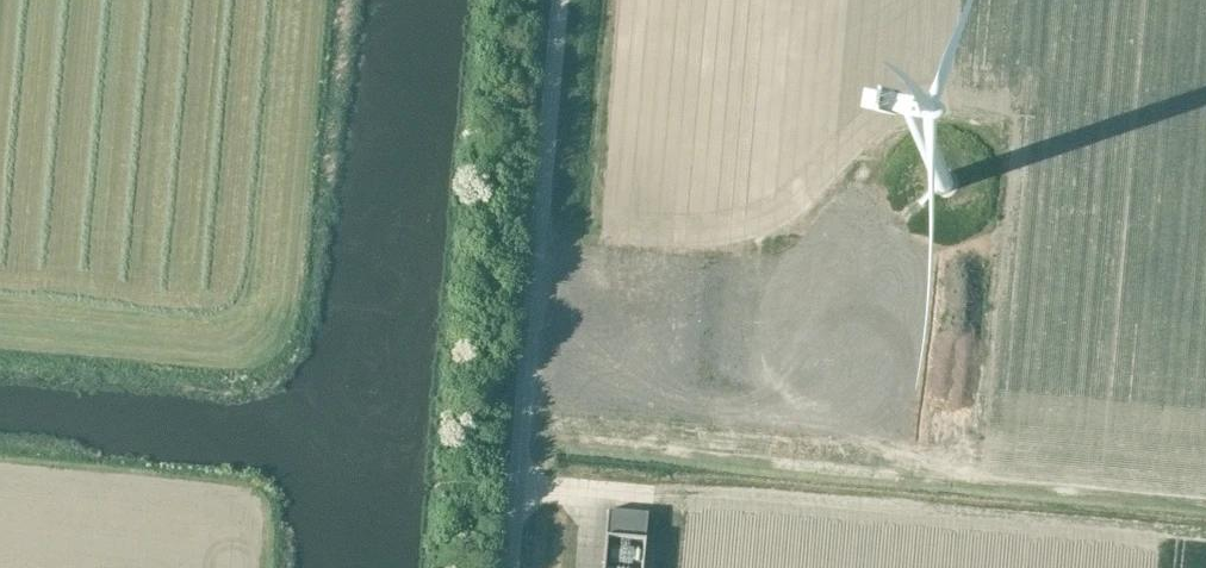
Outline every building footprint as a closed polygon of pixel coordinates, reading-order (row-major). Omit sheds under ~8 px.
[(514,255),(514,272),(527,273),(528,255),(514,255)] [(475,455),(477,433),(462,433),(460,454),(475,455)] [(608,509),(605,535),(644,538),(647,513),(608,509)] [(619,559),(621,545),(594,541),(591,555),(619,559)] [(565,559),(565,567),(581,567),(581,560),(565,559)]
